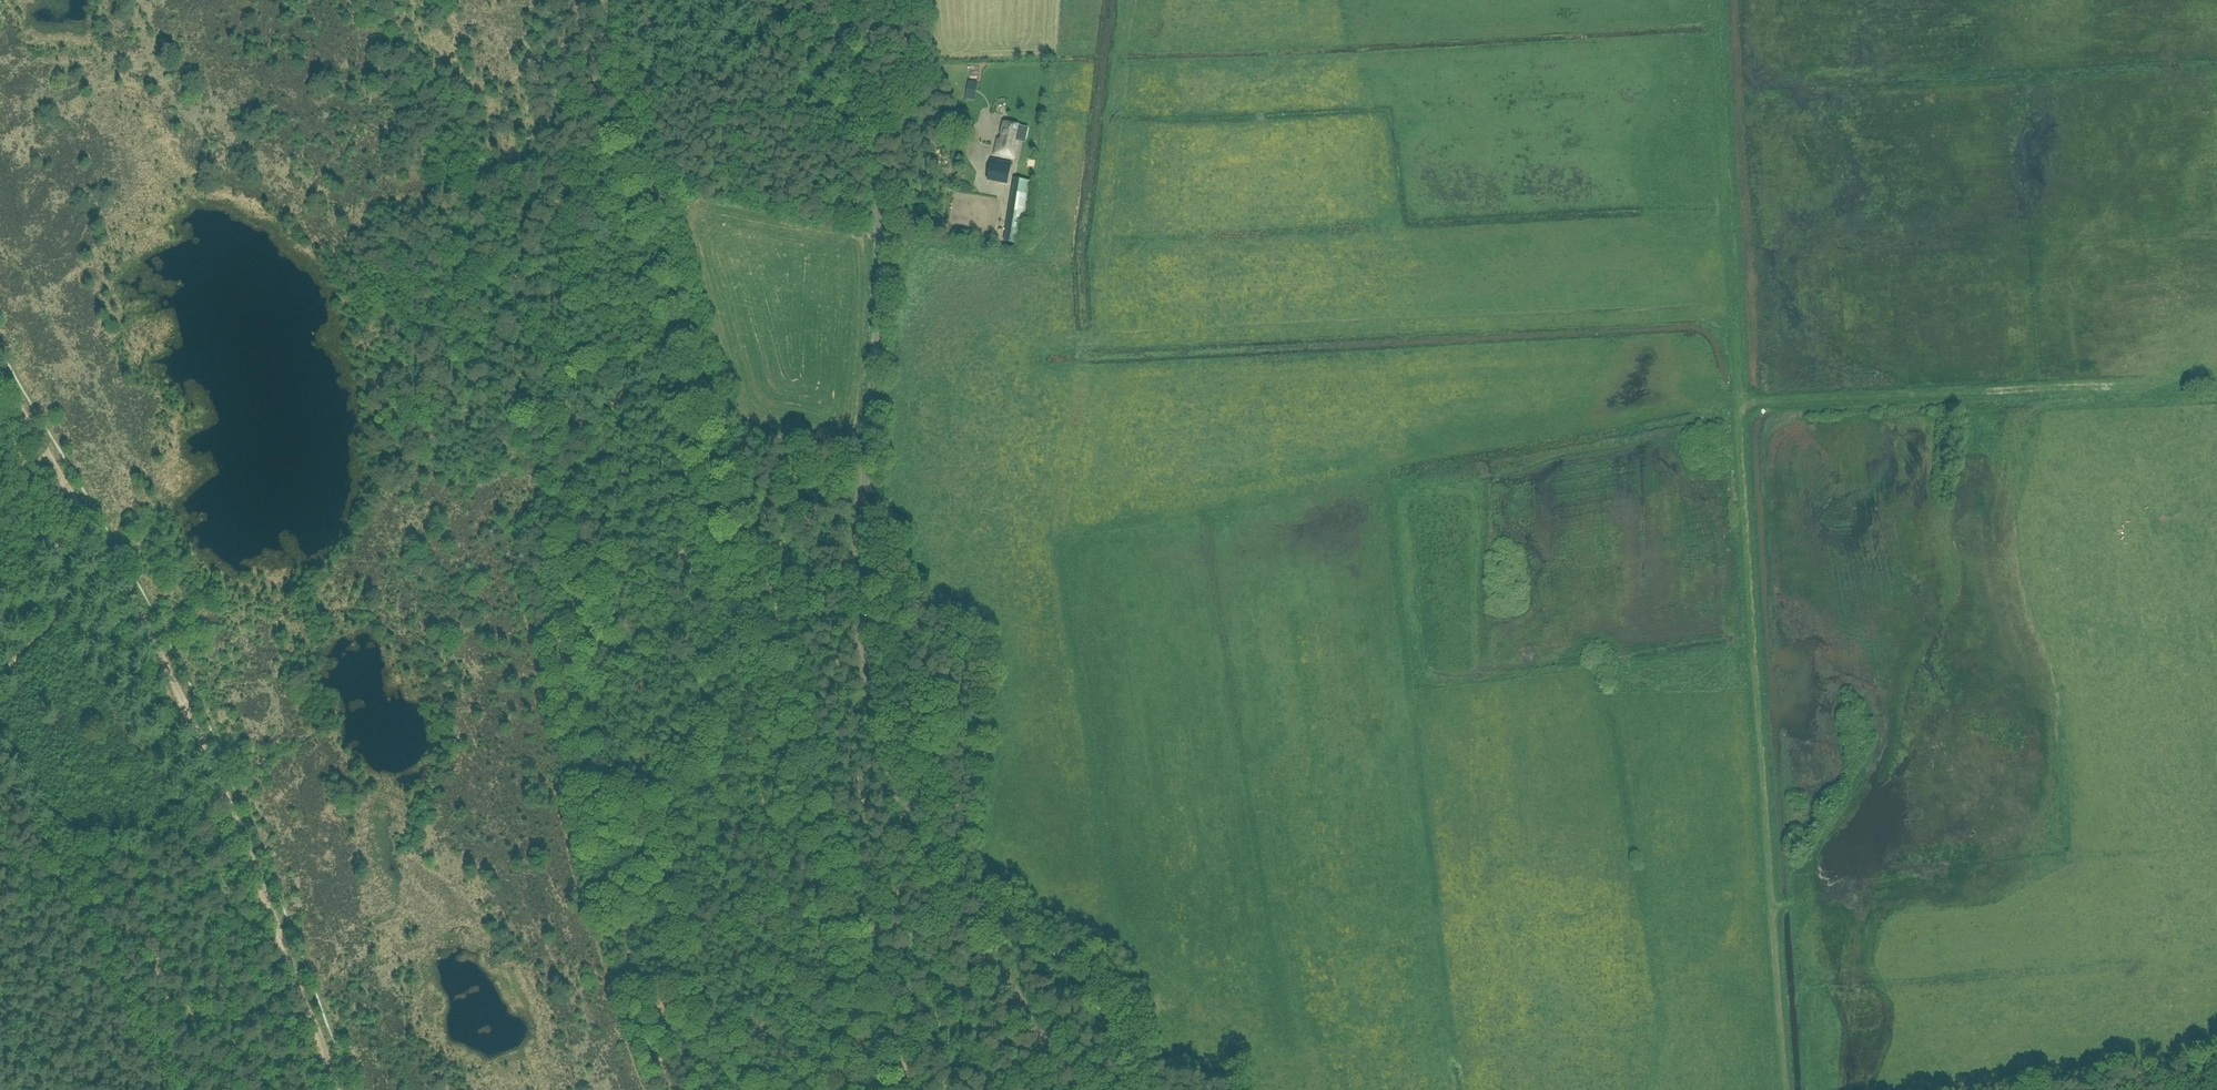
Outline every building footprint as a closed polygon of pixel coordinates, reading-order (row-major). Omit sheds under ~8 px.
[(1014,159),(1021,126),(1002,122),(998,139),(997,139),(994,154),(1014,159)] [(1010,164),(992,160),(987,184),(1005,188),(1010,164)] [(1013,193),(1009,218),(1006,242),(1024,246),(1026,232),(1025,231),(1033,183),(1015,180),(1013,193)]
